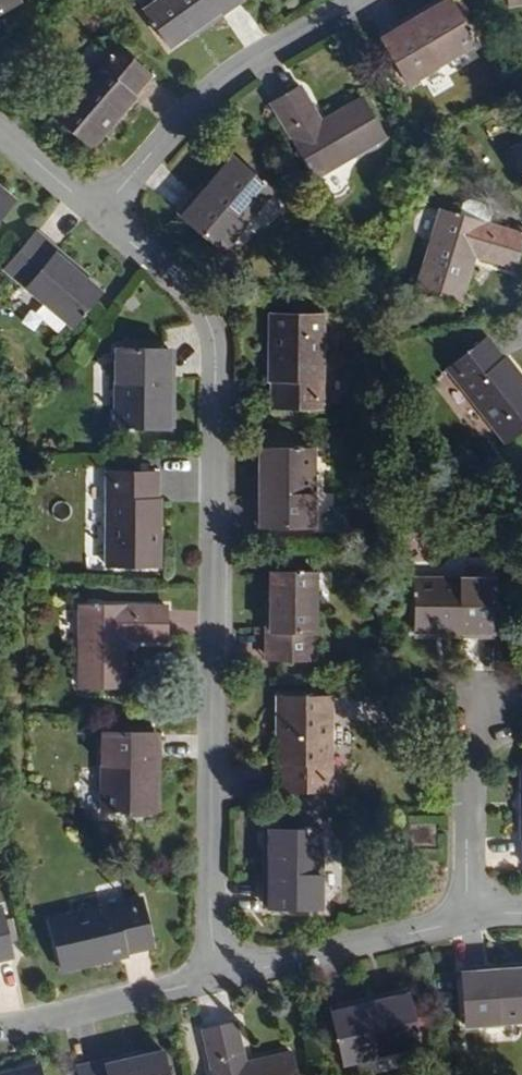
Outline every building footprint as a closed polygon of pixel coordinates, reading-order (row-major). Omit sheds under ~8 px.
[(210,0),(131,0),(119,9),(145,47),(163,34),(210,0)] [(221,0),(220,0),(210,0),(163,34),(167,39),(221,0)] [(427,5),(424,0),(421,0),(380,24),(383,30),(427,5)] [(449,43),(427,5),(383,30),(380,24),(356,38),(380,82),(449,43)] [(78,147),(140,77),(101,43),(39,113),(78,147)] [(303,170),(373,129),(351,91),(308,116),(287,80),(260,96),(303,170)] [(486,145),(504,194),(521,187),(521,132),(486,145)] [(195,196),(226,157),(220,153),(189,191),(195,196)] [(211,247),(261,185),(226,157),(195,196),(189,191),(170,215),(211,247)] [(491,267),(500,236),(416,210),(394,290),(435,302),(450,255),(491,267)] [(24,250),(8,236),(0,246),(0,289),(46,328),(75,294),(24,250)] [(79,289),(28,245),(24,250),(75,294),(79,289)] [(309,406),(310,310),(259,310),(258,406),(309,406)] [(462,336),(422,369),(482,444),(521,410),(521,409),(462,336)] [(135,428),(136,377),(143,377),(144,348),(92,347),(92,428),(135,428)] [(292,528),(292,448),(248,447),(247,497),(242,497),(242,528),(292,528)] [(143,565),(144,470),(93,469),(91,565),(143,565)] [(300,656),(300,568),(255,568),(255,589),(255,656),(300,656)] [(469,629),(469,577),(390,578),(390,623),(440,622),(440,629),(469,629)] [(104,685),(105,635),(147,636),(147,604),(62,603),(61,685),(104,685)] [(315,789),(315,694),(264,694),(264,789),(315,789)] [(132,810),(132,760),(139,760),(139,731),(89,730),(87,809),(132,810)] [(500,764),(498,859),(521,859),(521,764),(500,764)] [(294,909),(294,830),(251,830),(250,880),(244,880),(244,908),(294,909)] [(136,946),(125,896),(32,917),(44,967),(136,946)] [(516,973),(515,965),(466,968),(466,977),(516,973)] [(520,1016),(516,973),(466,977),(466,968),(437,970),(440,1022),(520,1016)] [(335,1010),(385,999),(383,993),(334,1004),(335,1010)] [(395,1041),(385,999),(335,1010),(334,1004),(306,1010),(317,1060),(395,1041)] [(265,1052),(217,1062),(208,1022),(176,1029),(187,1074),(271,1074),(265,1052)] [(53,1068),(121,1053),(119,1047),(51,1062),(53,1068)] [(139,1048),(121,1053),(53,1068),(54,1074),(145,1074),(139,1048)]
